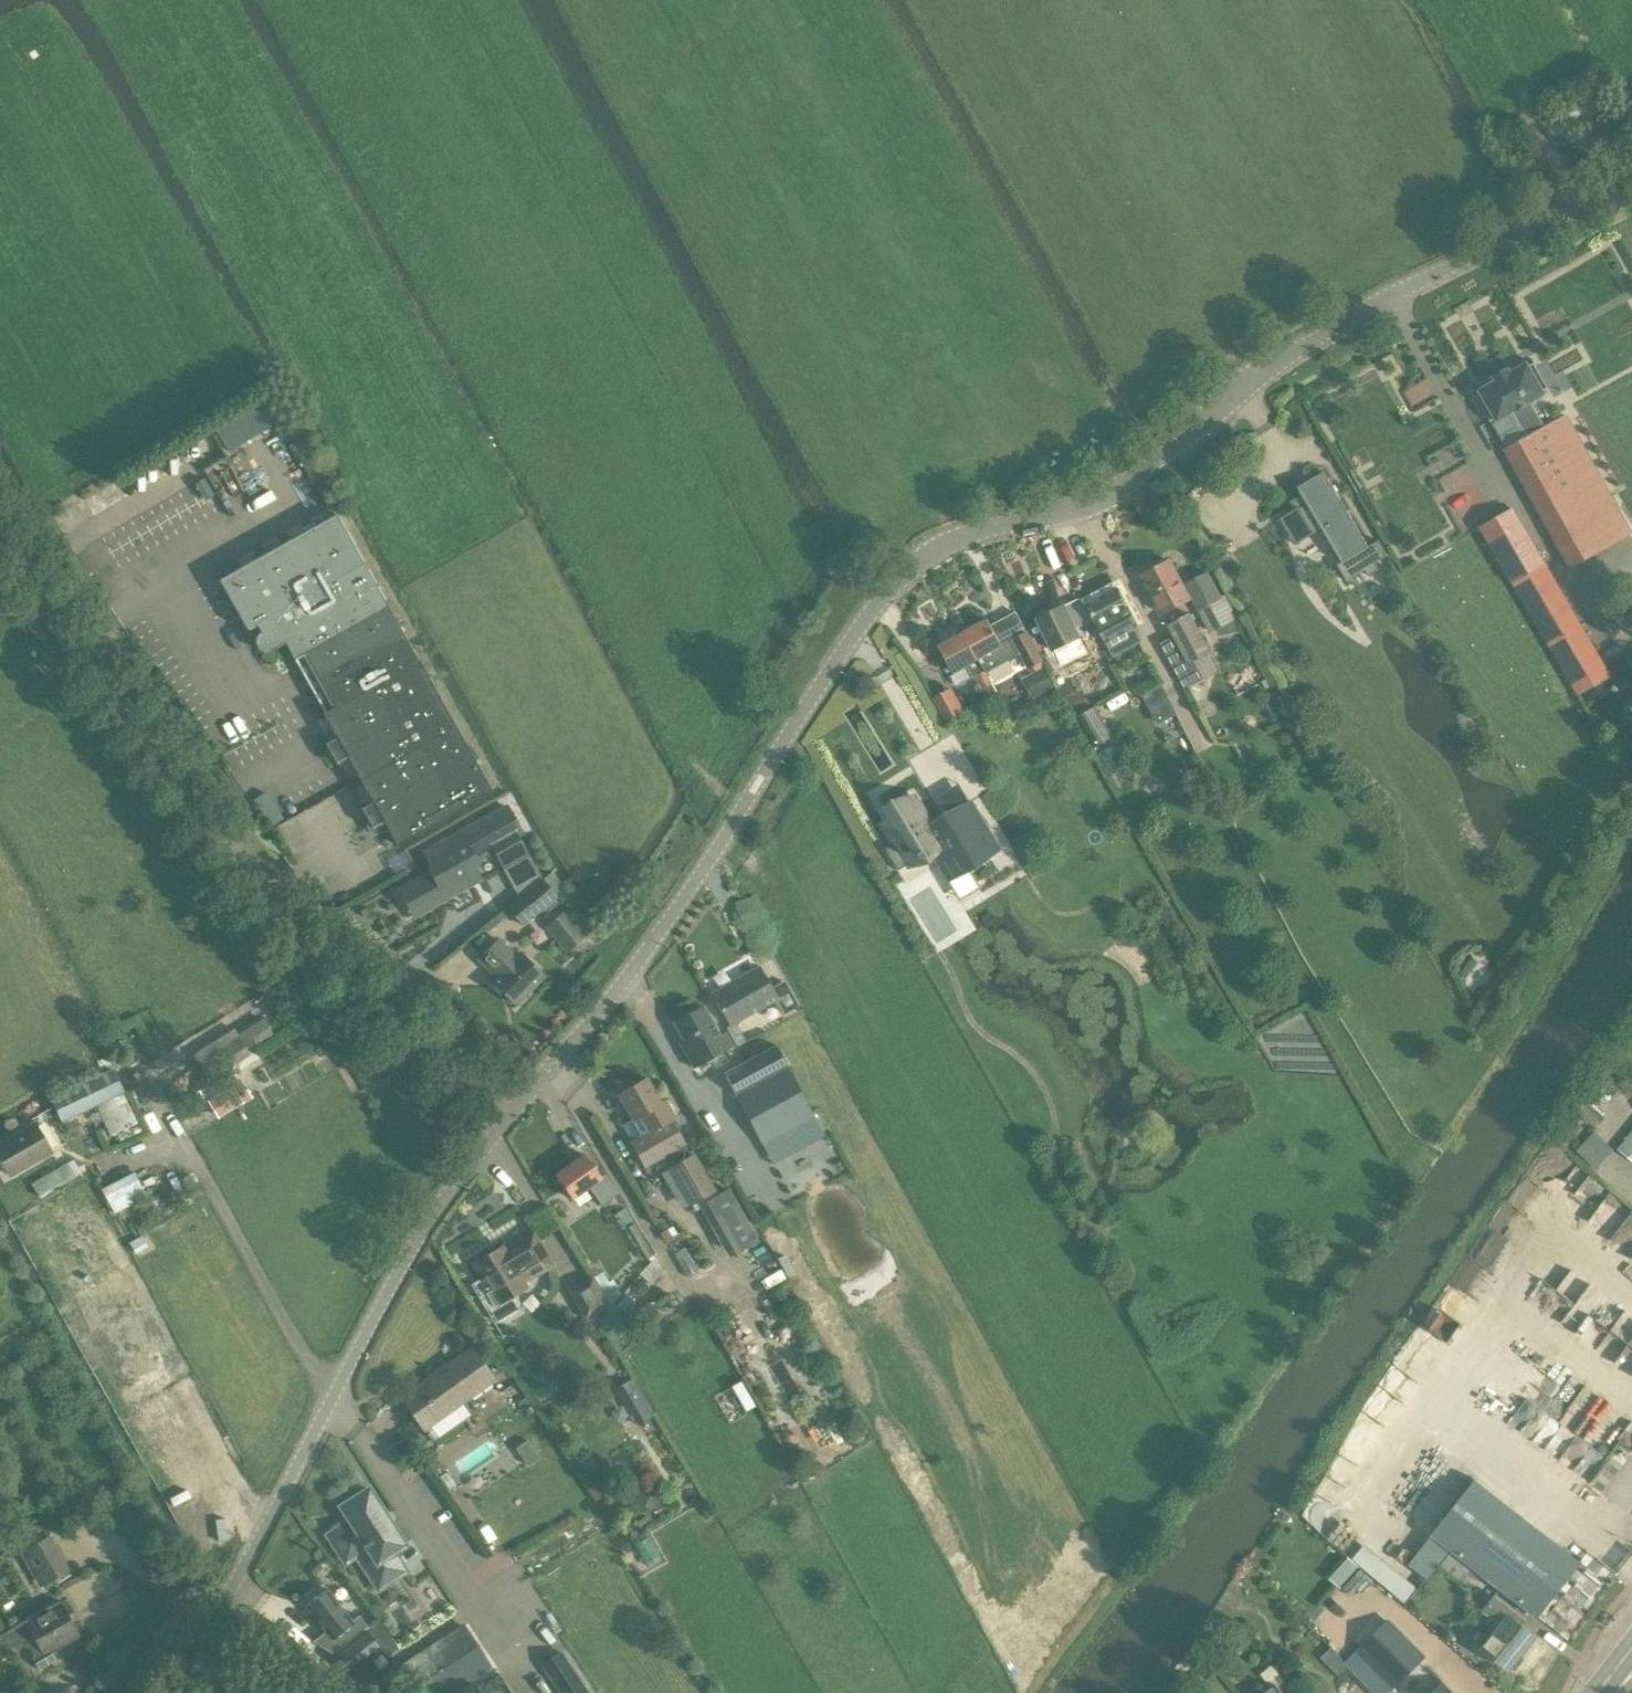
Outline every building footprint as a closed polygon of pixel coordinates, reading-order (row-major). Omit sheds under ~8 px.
[(1545,394),(1543,391),(1548,388),(1534,363),(1529,366),(1527,363),(1511,373),(1508,369),(1493,378),(1496,381),(1479,391),(1481,393),(1475,396),(1490,422),(1495,419),(1497,421),(1513,412),(1527,438),(1545,428),(1530,402),(1545,394)] [(1621,516),(1566,416),(1545,428),(1527,438),(1522,441),(1520,437),(1511,442),(1513,446),(1505,451),(1570,567),(1611,544),(1601,527),(1621,516)] [(1368,547),(1323,472),(1298,488),(1302,495),(1290,502),(1295,510),(1280,519),(1290,535),(1288,536),(1291,542),(1293,541),(1296,545),(1322,529),(1342,562),(1337,565),(1347,581),(1357,575),(1365,571),(1369,576),(1379,570),(1375,563),(1388,556),(1379,541),(1368,547)] [(1610,676),(1513,510),(1480,528),(1566,675),(1578,695),(1610,676)] [(237,571),(219,581),(247,631),(256,626),(260,633),(259,634),(257,636),(256,637),(255,639),(255,641),(255,643),(255,645),(256,647),(257,648),(258,650),(260,651),(261,652),(263,653),(265,653),(267,653),(269,652),(271,651),(285,644),(294,659),(294,660),(324,714),(418,661),(388,607),(336,516),(335,515),(237,571)] [(1192,597),(1210,632),(1237,618),(1225,595),(1219,598),(1207,574),(1186,585),(1189,590),(1186,592),(1170,561),(1143,575),(1163,613),(1192,597)] [(1138,625),(1118,589),(1088,606),(1115,656),(1141,642),(1138,625)] [(1065,606),(1038,619),(1053,651),(1066,644),(1079,638),(1080,638),(1076,629),(1079,627),(1090,622),(1079,599),(1065,606)] [(1219,672),(1189,616),(1169,626),(1175,637),(1161,644),(1185,689),(1219,672)] [(1014,640),(1003,646),(988,619),(963,632),(979,659),(987,673),(1021,654),(1014,640)] [(979,659),(963,632),(939,646),(954,673),(967,666),(973,678),(976,676),(983,688),(992,683),(986,673),(987,673),(979,659)] [(1027,633),(1014,640),(1021,654),(1029,669),(1036,665),(1043,661),(1027,633)] [(324,714),(323,715),(335,736),(328,740),(329,742),(326,744),(325,745),(330,755),(413,708),(437,695),(418,661),(324,714)] [(944,721),(963,711),(952,691),(933,701),(944,721)] [(1077,694),(1069,699),(1077,712),(1090,705),(1086,697),(1077,694)] [(431,741),(360,781),(361,782),(368,794),(373,803),(361,809),(372,829),(373,829),(376,835),(389,832),(397,845),(397,846),(492,793),(437,695),(413,708),(431,741)] [(413,708),(330,755),(336,764),(337,764),(337,763),(340,762),(341,764),(349,760),(359,779),(360,781),(431,741),(413,708)] [(1110,738),(1093,709),(1077,718),(1094,747),(1110,738)] [(966,871),(1001,850),(972,802),(932,826),(915,798),(890,814),(895,821),(886,827),(895,843),(885,849),(898,871),(947,841),(966,871)] [(430,873),(399,890),(400,891),(408,887),(420,908),(443,895),(445,895),(444,895),(452,890),(455,895),(474,885),(466,871),(478,864),(476,860),(494,850),(504,867),(527,854),(512,827),(518,824),(507,804),(423,851),(424,853),(432,867),(428,869),(430,873)] [(522,926),(556,898),(542,881),(508,909),(522,926)] [(565,931),(555,940),(566,953),(587,936),(565,910),(555,919),(565,931)] [(516,1006),(544,977),(520,954),(516,958),(498,940),(479,960),(497,978),(492,983),(516,1006)] [(784,1012),(796,1005),(783,982),(772,989),(759,967),(712,993),(723,1013),(730,1025),(777,999),(784,1012)] [(694,1067),(732,1046),(725,1033),(720,1036),(703,1007),(674,1023),(688,1048),(684,1050),(694,1067)] [(775,1045),(724,1073),(736,1096),(762,1144),(778,1136),(788,1155),(824,1136),(813,1116),(811,1113),(775,1045)] [(50,1099),(62,1122),(124,1092),(113,1069),(50,1099)] [(231,1084),(232,1087),(210,1101),(219,1116),(242,1102),(243,1104),(252,1098),(240,1078),(231,1084)] [(646,1079),(618,1096),(633,1121),(625,1126),(633,1140),(631,1141),(646,1166),(660,1158),(666,1168),(690,1155),(687,1149),(684,1144),(671,1121),(675,1118),(664,1100),(660,1102),(646,1079)] [(0,1143),(0,1156),(11,1175),(51,1152),(35,1123),(0,1143)] [(1618,1148),(1631,1160),(1631,1130),(1618,1148)] [(602,1205),(619,1193),(606,1174),(602,1177),(585,1154),(555,1175),(572,1199),(589,1187),(602,1205)] [(690,1155),(666,1168),(688,1206),(713,1191),(692,1154),(690,1155)] [(79,1173),(72,1160),(32,1184),(39,1196),(79,1173)] [(519,1306),(519,1305),(515,1293),(526,1287),(521,1278),(529,1273),(529,1274),(530,1275),(531,1275),(532,1275),(533,1276),(534,1275),(535,1275),(551,1266),(533,1234),(505,1251),(503,1247),(474,1264),(481,1276),(478,1278),(479,1279),(473,1283),(480,1295),(478,1297),(486,1310),(488,1309),(496,1322),(517,1310),(519,1309),(519,1308),(519,1307),(519,1306)] [(585,1319),(608,1305),(592,1277),(569,1291),(585,1319)] [(402,1397),(413,1413),(424,1428),(492,1380),(471,1349),(402,1397)] [(1410,1565),(1428,1579),(1450,1550),(1537,1619),(1581,1563),(1476,1481),(1410,1565)] [(343,1507),(352,1522),(330,1537),(346,1561),(354,1555),(376,1588),(404,1570),(392,1551),(401,1545),(392,1530),(395,1528),(391,1522),(388,1524),(383,1517),(386,1515),(379,1504),(376,1506),(367,1491),(343,1507)] [(598,1526),(595,1519),(587,1517),(581,1520),(578,1527),(582,1534),(589,1536),(596,1533),(598,1526)] [(45,1584),(68,1570),(48,1536),(25,1549),(45,1584)] [(381,1648),(365,1628),(357,1618),(353,1622),(326,1589),(305,1606),(326,1631),(313,1641),(334,1653),(333,1654),(339,1660),(349,1674),(381,1648)] [(1510,1671),(1536,1637),(1515,1620),(1519,1615),(1496,1597),(1485,1611),(1502,1625),(1483,1649),(1510,1671)] [(51,1653),(80,1637),(59,1601),(1,1634),(5,1642),(11,1639),(15,1647),(32,1637),(38,1648),(34,1651),(32,1658),(39,1670),(55,1660),(51,1653)] [(1388,1621),(1362,1647),(1398,1684),(1425,1658),(1388,1621)] [(464,1627),(400,1669),(413,1688),(416,1692),(449,1692),(490,1666),(464,1627)] [(15,1647),(11,1639),(5,1642),(1,1634),(0,1635),(0,1655),(15,1647)] [(542,1665),(561,1692),(588,1692),(561,1652),(542,1665)] [(379,1670),(388,1663),(382,1655),(373,1662),(379,1670)] [(1283,1675),(1289,1681),(1293,1685),(1306,1674),(1297,1663),(1283,1675)] [(1293,1685),(1289,1681),(1281,1687),(1277,1682),(1264,1692),(1299,1692),(1293,1685)] [(1442,1684),(1432,1692),(1451,1692),(1442,1684)]
